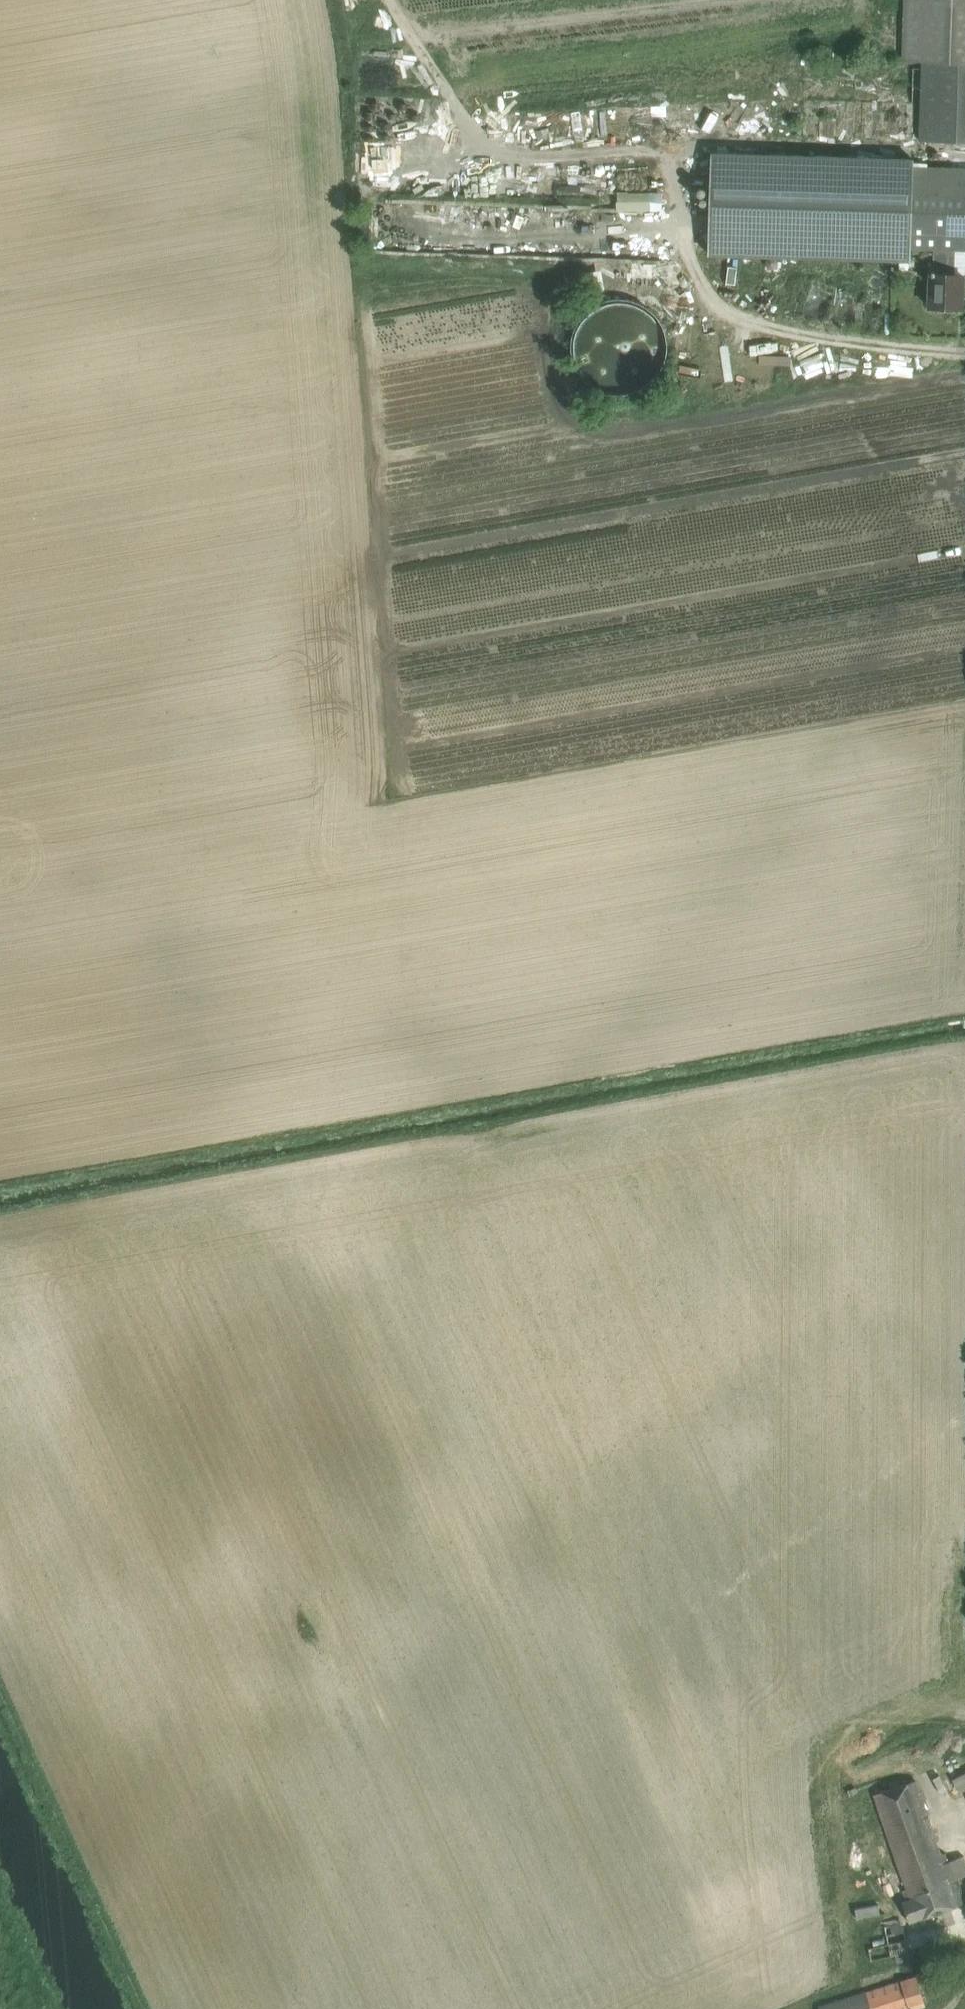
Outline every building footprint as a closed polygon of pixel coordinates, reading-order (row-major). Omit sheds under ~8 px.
[(919,140),(964,141),(964,0),(905,0),(903,60),(922,60),(919,140)] [(913,139),(914,101),(804,97),(802,135),(913,139)] [(496,125),(518,121),(517,112),(494,116),(496,125)] [(361,158),(395,159),(395,147),(361,146),(361,158)] [(912,166),(913,161),(712,155),(708,293),(908,299),(910,248),(935,249),(934,273),(931,273),(930,307),(962,308),(963,274),(954,273),(955,249),(964,250),(964,167),(912,166)] [(662,209),(662,190),(614,191),(614,210),(662,209)] [(607,339),(602,352),(609,355),(606,363),(624,371),(633,350),(607,339)] [(898,1787),(876,1795),(884,1818),(884,1819),(909,1890),(904,1892),(908,1902),(904,1903),(911,1923),(964,1902),(964,1896),(958,1878),(964,1875),(964,1858),(964,1855),(951,1860),(948,1850),(944,1851),(917,1780),(898,1787)] [(895,1955),(897,1962),(911,1958),(902,1920),(885,1924),(889,1943),(869,1947),(872,1960),(895,1955)] [(820,2008),(911,2008),(926,2004),(916,1976),(819,2006),(820,2008)]
